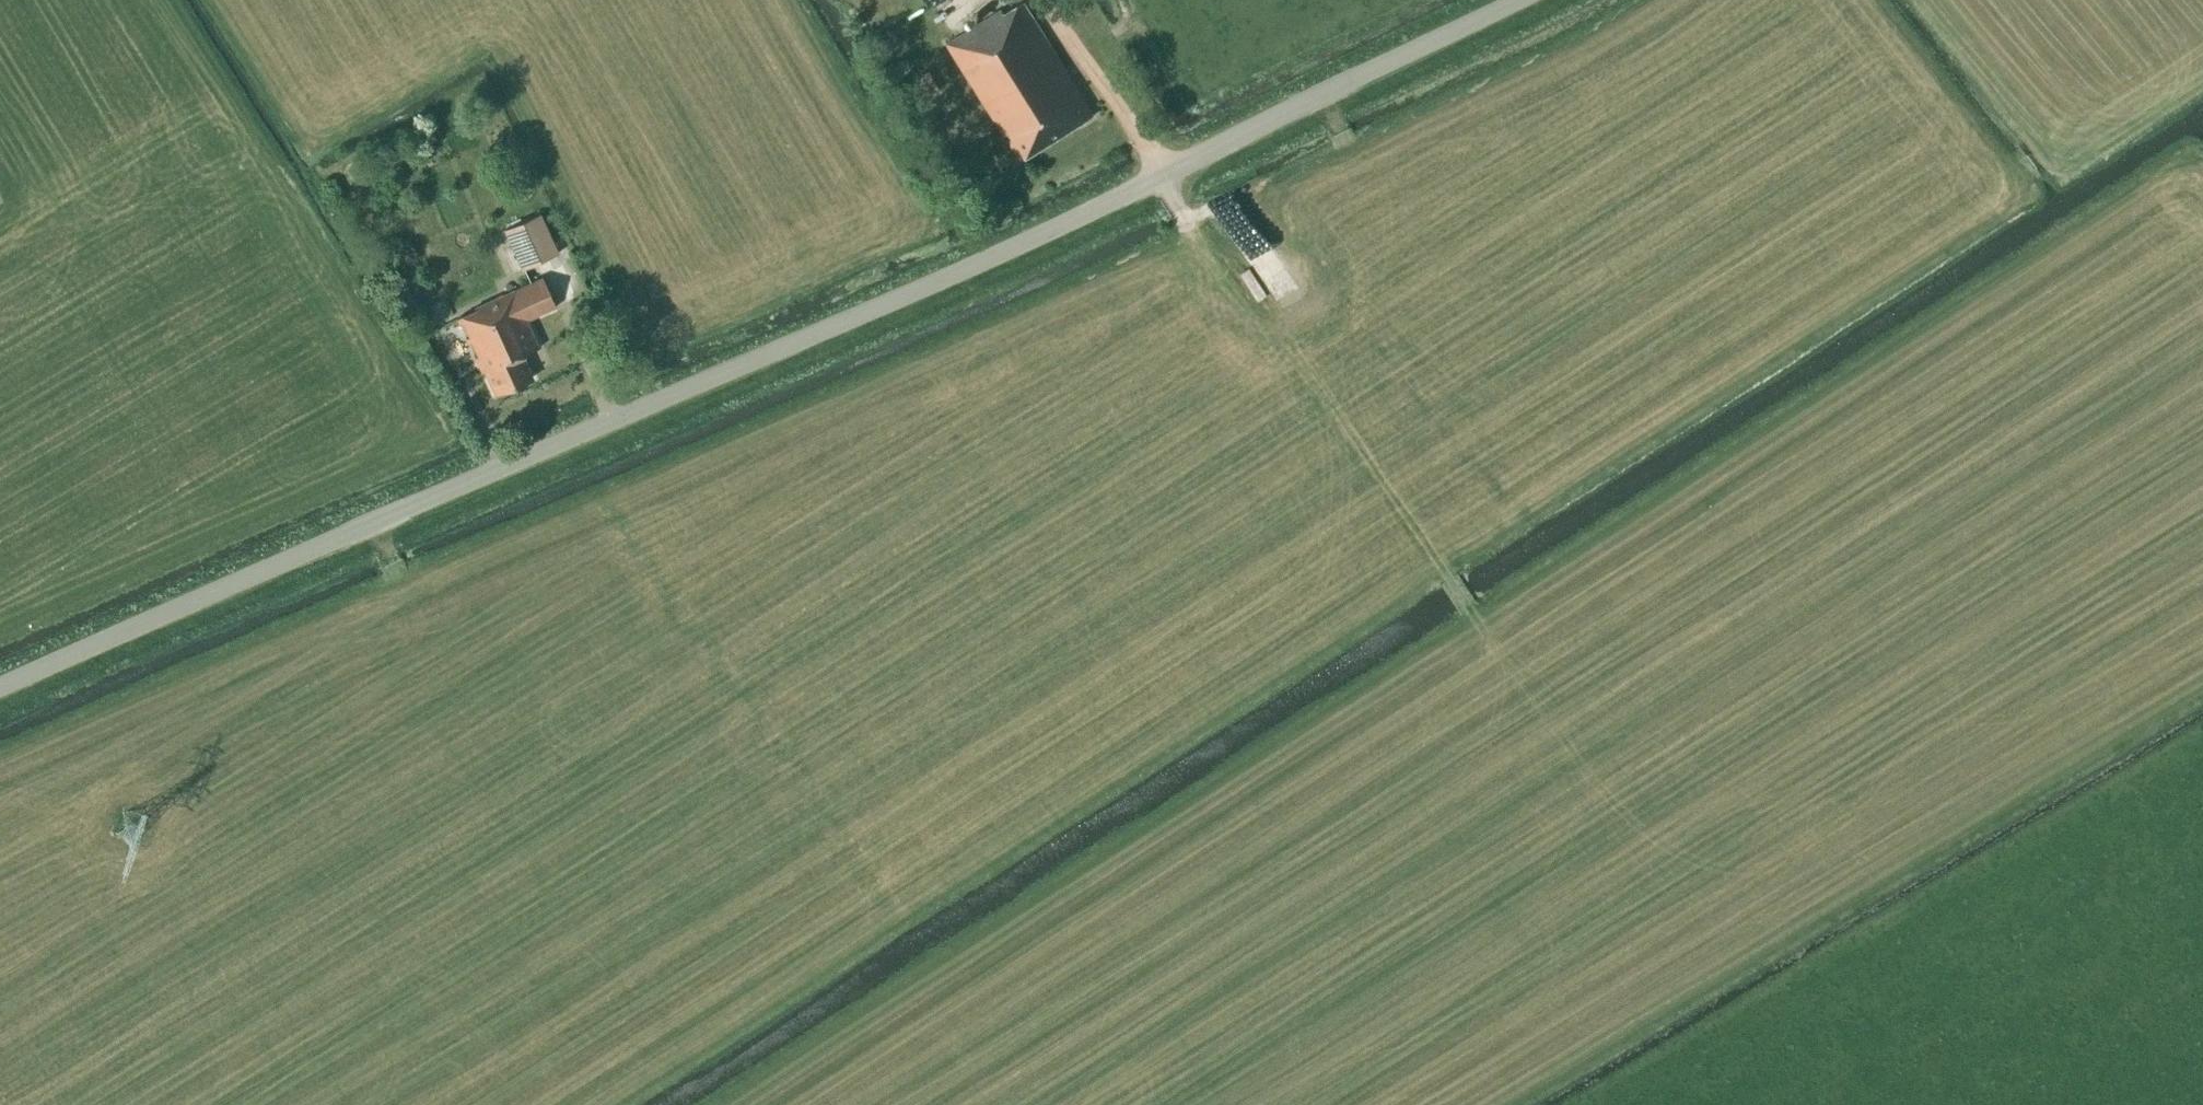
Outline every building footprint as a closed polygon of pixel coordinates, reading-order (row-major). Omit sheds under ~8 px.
[(1001,11),(947,45),(1003,134),(1006,132),(1010,139),(1007,141),(1020,162),(1093,116),(1022,4),(1004,15),(1001,11)] [(538,217),(502,233),(520,273),(556,257),(538,217)] [(448,325),(453,335),(462,331),(482,374),(485,372),(495,395),(532,378),(522,355),(540,347),(527,320),(555,307),(542,278),(473,309),(474,311),(457,319),(457,320),(448,325)]
